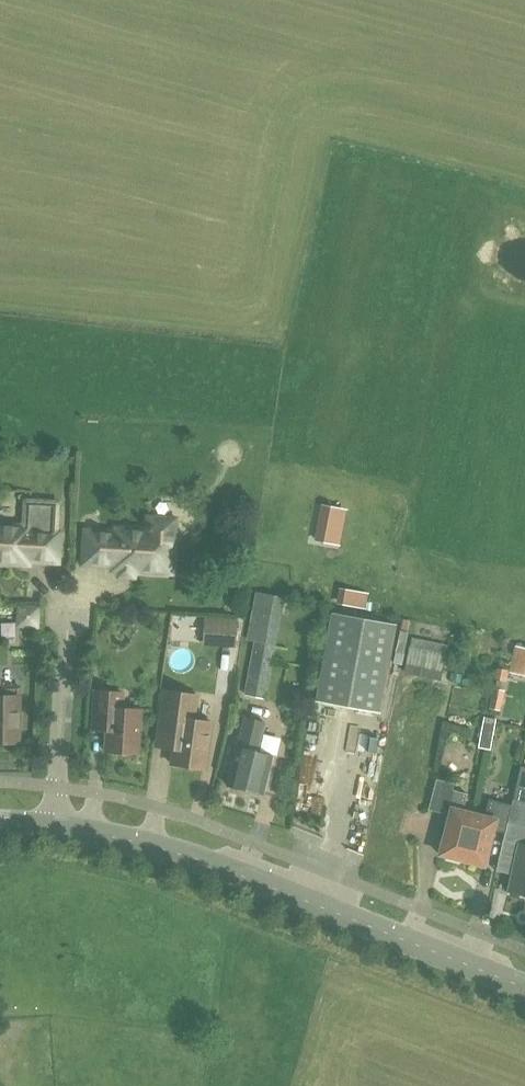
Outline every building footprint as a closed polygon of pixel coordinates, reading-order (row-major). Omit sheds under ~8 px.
[(59,531),(55,531),(57,502),(26,501),(25,526),(0,524),(0,562),(28,563),(28,559),(57,561),(59,531)] [(343,520),(345,509),(322,504),(320,516),(321,516),(317,539),(338,542),(342,520),(343,520)] [(117,528),(117,532),(85,530),(84,562),(115,564),(114,568),(120,568),(120,574),(133,575),(134,569),(171,571),(174,519),(149,517),(149,525),(148,525),(147,530),(117,528)] [(276,646),(285,597),(257,591),(248,640),(255,641),(245,694),(266,699),(277,646),(276,646)] [(37,608),(20,607),(19,619),(24,625),(36,625),(37,608)] [(332,612),(317,699),(379,711),(395,623),(332,612)] [(412,635),(410,645),(404,672),(441,679),(448,643),(412,635)] [(43,636),(42,648),(52,649),(52,637),(43,636)] [(511,670),(524,673),(524,647),(517,646),(511,670)] [(94,717),(93,729),(107,730),(106,751),(138,753),(141,709),(122,708),(123,692),(95,690),(94,717)] [(159,726),(157,748),(174,750),(172,763),(205,768),(211,721),(194,719),(197,694),(164,690),(159,726)] [(19,742),(19,695),(0,695),(0,742),(19,742)] [(484,716),(478,747),(490,749),(496,718),(484,716)] [(227,785),(263,793),(273,755),(258,751),(265,722),(245,717),(239,741),(238,741),(227,785)] [(462,859),(474,812),(463,810),(468,792),(453,788),(444,821),(448,822),(440,853),(462,859)] [(474,812),(462,859),(484,864),(493,828),(505,831),(508,820),(512,803),(489,798),(485,815),(474,812)] [(505,831),(500,852),(517,856),(509,890),(524,893),(524,824),(508,820),(505,831)]
